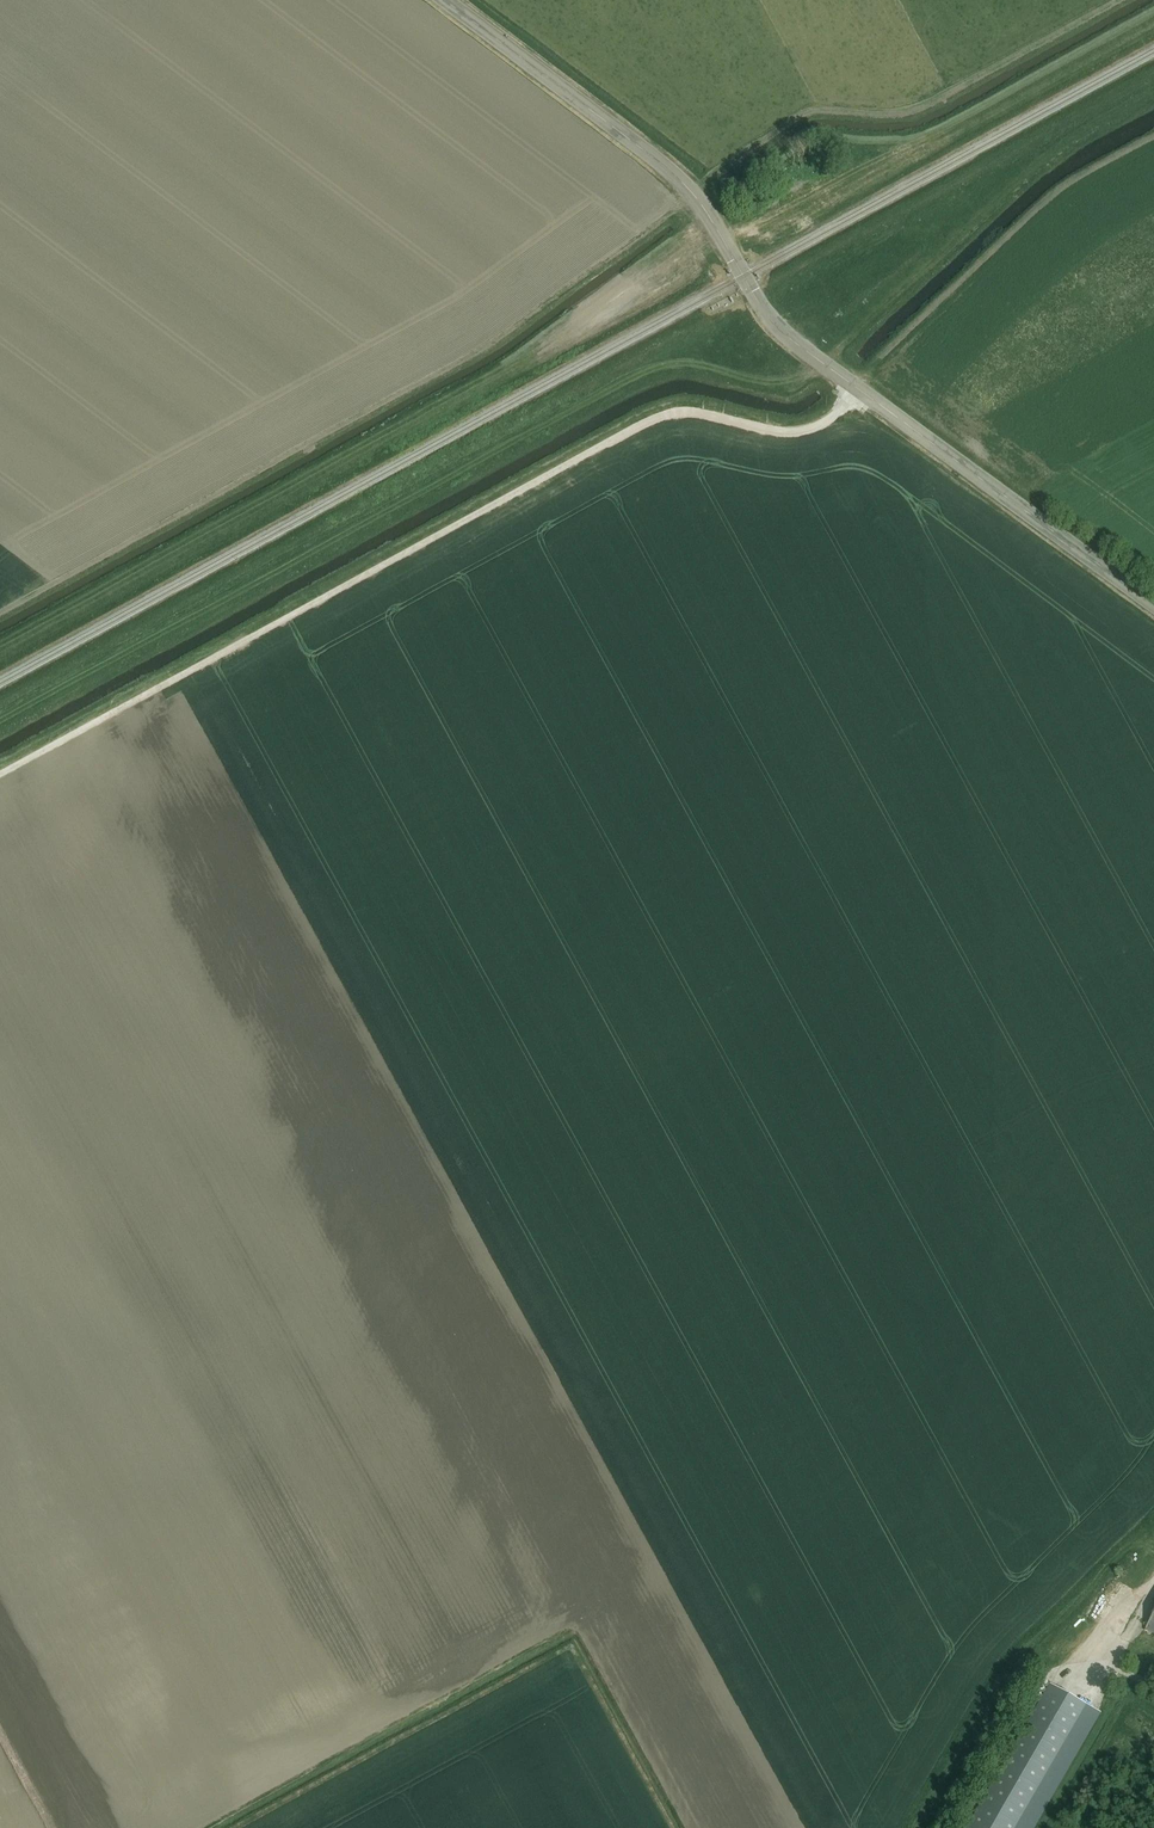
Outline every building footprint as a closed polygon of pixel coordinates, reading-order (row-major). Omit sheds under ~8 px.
[(1146,1630),(1153,1635),(1153,1615),(1146,1630)] [(1089,1706),(1086,1704),(1051,1684),(1050,1685),(968,1827),(1024,1827),(1089,1706)]
